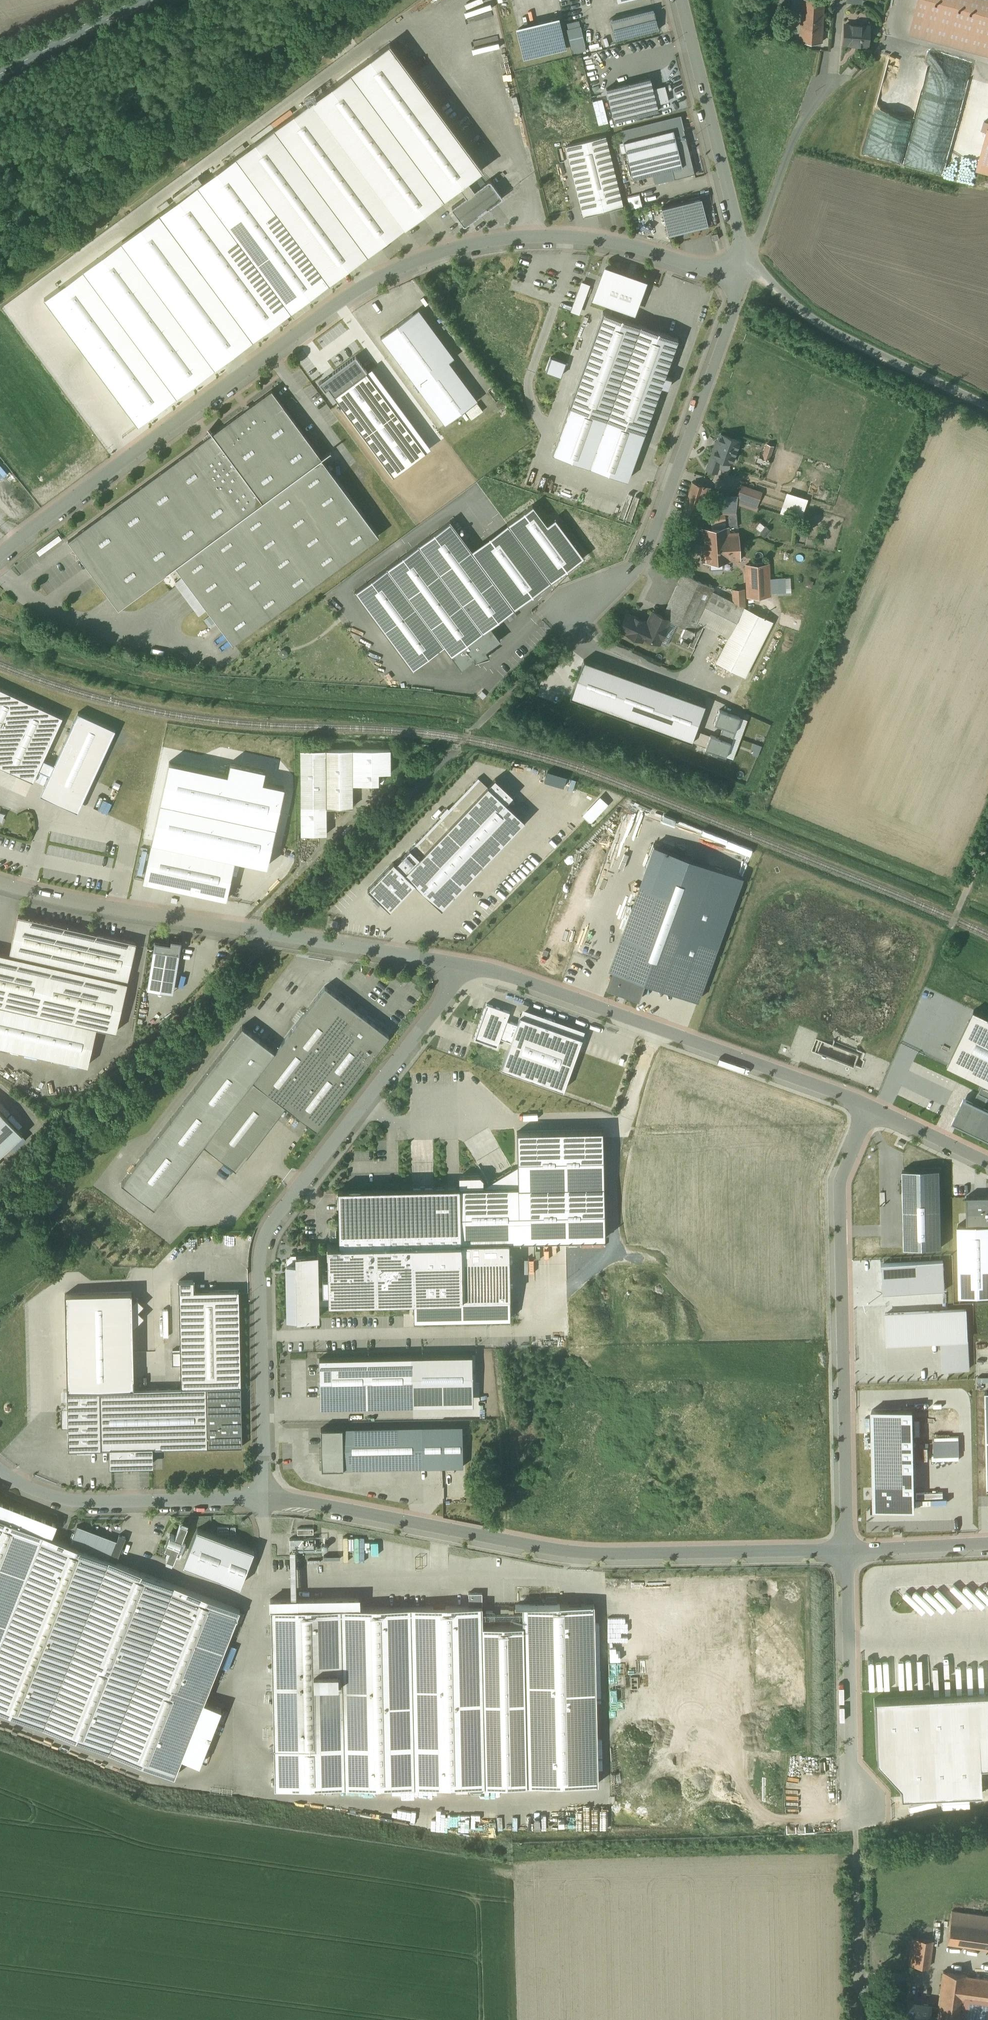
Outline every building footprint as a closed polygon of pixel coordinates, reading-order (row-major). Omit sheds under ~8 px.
[(802,15),(823,16),(824,0),(803,0),(802,15)] [(910,32),(987,53),(987,0),(918,0),(910,32)] [(493,1),(482,4),(483,10),(494,8),(493,1)] [(654,8),(610,19),(615,40),(659,29),(654,8)] [(823,16),(802,15),(800,41),(821,43),(823,16)] [(557,19),(519,29),(525,58),(564,48),(557,19)] [(576,19),(562,23),(570,53),(584,50),(576,19)] [(869,27),(845,25),(844,44),(868,46),(869,27)] [(483,169),(390,44),(159,213),(252,340),(459,187),(468,181),(483,169)] [(327,76),(353,61),(349,55),(324,71),(327,76)] [(944,174),(965,73),(922,64),(923,62),(886,55),(882,73),(885,74),(883,84),(892,86),(890,97),(910,101),(897,164),(944,174)] [(650,77),(606,88),(615,121),(658,110),(657,104),(669,101),(665,86),(656,88),(652,86),(650,77)] [(687,117),(621,133),(631,175),(697,159),(687,117)] [(976,170),(987,173),(987,126),(976,170)] [(606,136),(566,146),(584,216),(583,217),(624,207),(624,206),(623,207),(606,136)] [(468,181),(459,187),(466,197),(452,207),(452,209),(463,225),(465,226),(502,199),(502,197),(491,181),(488,180),(475,190),(468,181)] [(639,195),(626,196),(628,207),(640,206),(639,195)] [(701,198),(662,208),(669,237),(708,227),(701,198)] [(644,282),(605,268),(595,298),(614,304),(610,314),(621,318),(625,308),(634,311),(644,282)] [(589,285),(583,282),(579,292),(585,294),(589,285)] [(579,292),(572,311),(578,313),(585,294),(579,292)] [(247,339),(219,300),(209,307),(238,345),(247,339)] [(453,359),(418,311),(381,338),(445,425),(478,401),(449,362),(453,359)] [(610,314),(603,312),(552,455),(628,481),(661,386),(668,389),(671,378),(665,376),(678,338),(621,318),(610,314)] [(546,357),(540,371),(555,376),(560,362),(546,357)] [(272,390),(194,448),(68,541),(119,609),(176,566),(205,605),(233,643),(379,536),(283,406),(283,405),(272,390)] [(712,456),(732,463),(739,442),(719,435),(712,456)] [(703,478),(713,488),(717,484),(707,474),(703,478)] [(710,488),(693,483),(685,509),(697,513),(703,494),(708,495),(710,488)] [(741,486),(736,503),(755,509),(761,492),(741,486)] [(782,492),(777,513),(799,518),(804,497),(782,492)] [(737,513),(725,514),(726,528),(728,528),(738,527),(737,513)] [(352,591),(412,671),(444,647),(451,657),(493,626),(517,608),(450,519),(352,591)] [(766,526),(761,533),(765,537),(770,530),(766,526)] [(726,528),(703,530),(705,562),(730,560),(728,534),(728,528),(726,528)] [(738,533),(728,534),(730,560),(740,559),(738,533)] [(769,564),(746,565),(747,581),(770,580),(769,564)] [(714,588),(683,573),(666,609),(667,609),(663,617),(670,620),(685,627),(681,636),(683,636),(681,641),(694,648),(705,623),(729,636),(716,662),(746,676),(773,622),(744,608),(713,592),(714,588)] [(663,617),(653,612),(649,621),(649,622),(647,622),(627,613),(620,630),(628,633),(629,630),(643,637),(644,636),(659,643),(666,646),(675,626),(668,623),(670,620),(663,617)] [(451,657),(461,669),(474,660),(475,661),(491,655),(487,650),(503,639),(493,626),(451,657)] [(705,704),(584,660),(570,698),(706,747),(710,735),(696,730),(705,704)] [(0,688),(0,766),(34,782),(40,768),(45,757),(63,717),(0,688)] [(735,731),(736,727),(740,717),(719,709),(714,724),(723,727),(735,731)] [(55,762),(45,757),(40,768),(52,773),(44,791),(79,808),(116,728),(79,711),(55,762)] [(731,742),(729,747),(730,747),(737,727),(736,727),(735,731),(723,727),(719,738),(731,742)] [(710,735),(706,747),(705,749),(712,751),(711,754),(717,756),(718,754),(726,756),(729,747),(731,742),(719,738),(710,735)] [(392,747),(301,748),(302,830),(329,829),(329,801),(354,800),(354,780),(381,780),(381,768),(392,768),(392,747)] [(478,779),(372,890),(390,907),(415,881),(442,906),(524,820),(505,802),(511,796),(493,779),(486,786),(478,779)] [(179,824),(186,784),(163,780),(156,820),(179,824)] [(596,795),(579,814),(588,822),(605,803),(596,795)] [(256,838),(281,842),(284,822),(259,818),(256,838)] [(152,841),(144,881),(227,899),(236,859),(152,841)] [(611,842),(610,853),(619,854),(620,843),(611,842)] [(739,877),(651,845),(606,969),(614,972),(608,987),(638,999),(646,978),(696,996),(739,877)] [(0,953),(0,1046),(94,1068),(104,1026),(118,1030),(138,943),(20,916),(11,956),(0,953)] [(170,944),(155,942),(154,949),(169,952),(170,944)] [(148,988),(174,992),(180,954),(169,952),(154,949),(148,988)] [(276,1051),(203,1145),(236,1170),(285,1106),(317,1130),(389,1036),(325,986),(276,1051)] [(487,1003),(473,1039),(496,1048),(500,1038),(510,1042),(516,1025),(506,1021),(510,1012),(487,1003)] [(950,1065),(985,1082),(981,1091),(987,1094),(987,1015),(976,1010),(950,1065)] [(519,1017),(516,1025),(510,1042),(500,1071),(563,1093),(582,1040),(519,1017)] [(203,1145),(276,1051),(244,1027),(123,1184),(155,1208),(203,1145)] [(852,1049),(846,1064),(857,1069),(863,1053),(852,1049)] [(952,1121),(987,1137),(987,1107),(964,1096),(952,1121)] [(24,1138),(0,1111),(0,1159),(24,1138)] [(465,1293),(512,1292),(511,1238),(608,1236),(606,1127),(520,1129),(521,1167),(490,1184),(463,1184),(464,1235),(465,1293)] [(908,1169),(903,1169),(903,1181),(900,1181),(900,1192),(903,1192),(905,1248),(942,1247),(940,1168),(908,1169)] [(341,1187),(342,1238),(464,1235),(463,1184),(341,1187)] [(958,1225),(960,1296),(987,1295),(987,1196),(966,1196),(967,1225),(958,1225)] [(342,1238),(331,1238),(332,1270),(327,1270),(327,1279),(327,1283),(327,1285),(333,1285),(333,1295),(333,1296),(338,1295),(415,1293),(465,1293),(464,1235),(342,1238)] [(322,1249),(300,1249),(300,1251),(301,1259),(302,1314),(323,1313),(323,1300),(323,1295),(322,1283),(327,1283),(327,1279),(322,1279),(322,1249)] [(301,1259),(300,1251),(295,1251),(292,1254),(292,1259),(301,1259)] [(292,1259),(291,1259),(292,1314),(302,1314),(301,1259),(292,1259)] [(194,1281),(179,1281),(180,1351),(172,1352),(173,1365),(181,1365),(181,1389),(135,1389),(69,1391),(70,1451),(111,1450),(111,1466),(152,1465),(151,1449),(243,1447),(239,1290),(194,1291),(194,1281)] [(69,1391),(135,1389),(133,1292),(67,1294),(69,1391)] [(415,1293),(415,1322),(512,1320),(512,1292),(465,1293),(415,1293)] [(886,1311),(887,1343),(947,1340),(948,1370),(969,1369),(967,1339),(966,1308),(886,1311)] [(162,1336),(172,1336),(172,1310),(163,1309),(162,1336)] [(410,1359),(319,1362),(321,1410),(412,1407),(410,1359)] [(913,1408),(872,1410),(874,1508),(915,1508),(913,1408)] [(422,1430),(342,1432),(343,1472),(423,1470),(422,1430)] [(342,1432),(320,1433),(320,1473),(343,1472),(342,1432)] [(830,1469),(838,1469),(838,1453),(830,1453),(830,1469)] [(0,1504),(0,1517),(9,1520),(13,1509),(0,1504)] [(175,1781),(240,1612),(8,1522),(9,1520),(0,1517),(0,1713),(175,1781)] [(181,1523),(175,1537),(170,1535),(165,1549),(170,1550),(167,1559),(174,1561),(188,1526),(181,1523)] [(253,1555),(197,1532),(183,1568),(239,1590),(253,1555)] [(315,1540),(289,1541),(290,1553),(315,1552),(315,1540)] [(919,1616),(927,1607),(907,1588),(899,1596),(919,1616)] [(721,1605),(731,1594),(726,1589),(716,1600),(721,1605)] [(271,1603),(275,1794),(486,1790),(481,1626),(482,1610),(361,1612),(360,1601),(271,1603)] [(481,1626),(486,1790),(598,1786),(592,1605),(521,1607),(521,1625),(481,1626)] [(919,1683),(918,1658),(905,1659),(907,1684),(919,1683)] [(864,1670),(880,1669),(879,1661),(864,1662),(864,1670)] [(873,1698),(876,1762),(899,1785),(899,1794),(976,1792),(975,1762),(987,1762),(987,1694),(873,1698)] [(952,1911),(948,1942),(987,1948),(987,1916),(952,1911)] [(933,1941),(913,1938),(909,1965),(929,1968),(933,1941)] [(944,1972),(939,2006),(931,2005),(930,2015),(938,2016),(937,2019),(961,2019),(963,2000),(987,2003),(987,1979),(967,1976),(967,1975),(944,1972)] [(963,2000),(961,2019),(987,2019),(987,2003),(963,2000)] [(907,2001),(905,2019),(929,2019),(930,2015),(931,2005),(907,2001)]
